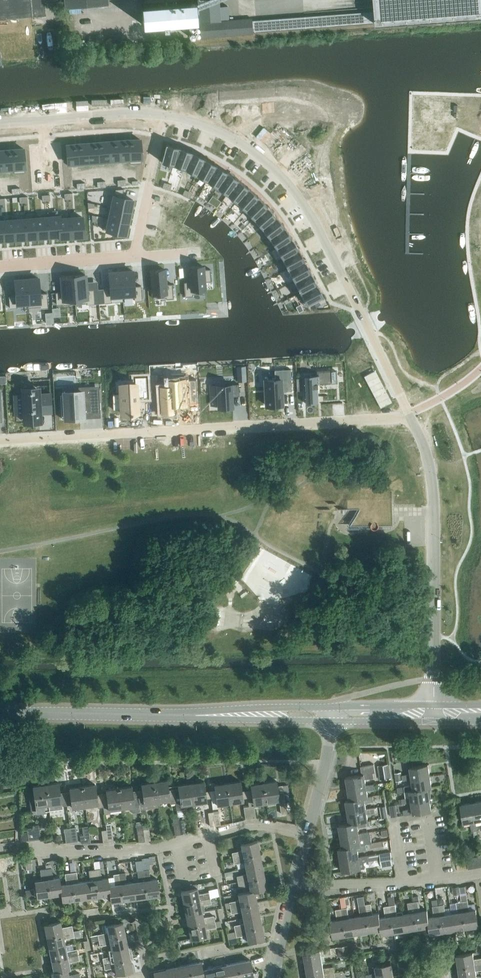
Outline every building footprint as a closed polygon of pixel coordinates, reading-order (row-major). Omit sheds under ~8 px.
[(31,0),(0,0),(0,19),(32,16),(31,0)] [(32,16),(46,15),(45,15),(44,0),(31,0),(32,16)] [(195,0),(193,0),(167,2),(162,2),(141,4),(142,24),(163,22),(163,28),(168,27),(168,22),(197,20),(195,0)] [(199,21),(201,37),(253,33),(251,18),(240,19),(227,20),(226,5),(219,6),(218,0),(197,0),(199,21)] [(377,24),(480,16),(480,0),(375,0),(377,24)] [(138,140),(127,141),(128,160),(140,159),(138,140)] [(127,141),(117,142),(118,161),(128,160),(127,141)] [(107,142),(96,143),(98,162),(108,162),(107,142)] [(117,142),(107,142),(108,162),(118,161),(117,142)] [(96,143),(86,144),(88,163),(98,162),(96,143)] [(86,144),(76,145),(78,164),(88,163),(86,144)] [(168,144),(164,163),(175,166),(181,147),(168,144)] [(76,145),(65,146),(67,165),(78,164),(76,145)] [(181,147),(175,166),(186,170),(194,152),(181,147)] [(25,149),(14,150),(16,169),(26,168),(25,149)] [(14,150),(4,150),(5,170),(16,169),(14,150)] [(194,152),(186,170),(197,175),(206,157),(194,152)] [(206,157),(197,175),(208,181),(217,163),(206,157)] [(217,163),(208,181),(218,187),(229,170),(217,163)] [(229,170),(218,187),(228,193),(240,177),(229,170)] [(240,177),(228,193),(237,201),(250,186),(240,177)] [(250,186),(237,201),(246,209),(260,195),(250,186)] [(110,194),(107,206),(131,211),(133,199),(124,197),(124,188),(116,189),(114,195),(110,194)] [(213,195),(208,201),(216,208),(221,201),(213,195)] [(260,195),(246,209),(254,217),(269,204),(260,195)] [(269,204),(254,217),(261,227),(277,214),(269,204)] [(105,216),(105,217),(128,222),(131,211),(107,206),(109,207),(107,217),(105,216)] [(277,214),(261,227),(268,236),(285,225),(277,214)] [(59,216),(48,217),(49,236),(60,235),(60,237),(61,237),(59,216)] [(60,216),(59,216),(61,237),(72,236),(70,217),(60,218),(60,216)] [(82,216),(70,217),(72,236),(84,236),(82,216)] [(48,217),(36,218),(38,237),(49,236),(48,217)] [(105,217),(102,229),(113,231),(113,234),(122,233),(126,234),(128,222),(105,217)] [(25,218),(14,219),(15,238),(27,238),(25,218)] [(36,218),(25,218),(27,238),(38,237),(36,218)] [(14,219),(3,220),(4,239),(15,238),(14,219)] [(285,225),(268,236),(275,246),(292,236),(285,225)] [(292,236),(275,246),(281,257),(298,248),(292,236)] [(298,248),(281,257),(287,269),(304,259),(298,248)] [(304,259),(287,269),(293,280),(310,271),(304,259)] [(191,282),(184,282),(185,297),(193,296),(193,295),(205,294),(204,281),(211,281),(210,269),(203,269),(203,266),(190,267),(191,282)] [(165,269),(152,270),(154,298),(166,297),(166,299),(174,298),(173,284),(166,284),(165,269)] [(133,270),(121,271),(123,297),(135,296),(135,300),(142,299),(141,285),(134,286),(133,270)] [(110,288),(103,288),(105,302),(123,301),(123,297),(121,271),(109,272),(110,288)] [(310,271),(293,280),(299,292),(317,283),(310,271)] [(85,274),(73,275),(76,303),(87,302),(87,304),(95,303),(93,289),(86,289),(85,274)] [(63,291),(56,292),(57,304),(64,303),(64,304),(76,303),(73,275),(62,276),(63,291)] [(39,278),(27,279),(29,307),(41,306),(41,307),(48,307),(47,292),(40,293),(39,278)] [(16,295),(9,296),(10,307),(17,307),(17,306),(28,305),(29,307),(27,279),(15,280),(16,295)] [(317,283),(299,292),(305,304),(323,295),(317,283)] [(53,312),(45,313),(46,323),(54,322),(53,312)] [(275,378),(265,379),(266,405),(283,404),(282,391),(292,390),(291,368),(284,369),(275,369),(275,378)] [(367,374),(382,404),(393,399),(377,369),(367,374)] [(318,374),(304,375),(306,403),(318,402),(317,383),(319,383),(336,382),(336,370),(318,371),(318,374)] [(121,400),(113,401),(113,409),(121,409),(122,413),(130,412),(130,413),(132,413),(132,412),(138,412),(137,396),(147,396),(146,376),(135,376),(135,383),(120,384),(121,400)] [(169,386),(161,387),(162,411),(174,410),(173,404),(180,404),(185,403),(185,391),(192,391),(192,389),(197,389),(196,384),(184,384),(184,380),(168,380),(169,386)] [(217,393),(211,393),(211,404),(218,404),(218,408),(233,407),(232,393),(239,392),(239,383),(217,384),(217,393)] [(64,393),(60,394),(62,418),(66,418),(66,417),(84,416),(83,413),(97,413),(96,387),(82,387),(82,390),(64,391),(64,393)] [(23,394),(15,395),(16,414),(24,414),(25,420),(36,419),(40,419),(40,413),(52,412),(51,393),(39,393),(39,389),(23,390),(23,394)] [(392,513),(392,504),(392,491),(391,491),(391,499),(347,499),(347,508),(338,508),(338,509),(360,509),(359,509),(360,509),(350,524),(370,524),(370,525),(371,526),(371,527),(372,528),(373,528),(374,528),(375,528),(376,528),(377,527),(378,526),(378,525),(378,524),(386,524),(386,517),(392,517),(392,513)] [(362,774),(373,772),(375,771),(374,763),(361,765),(362,774)] [(392,781),(389,763),(377,765),(380,779),(381,779),(382,783),(392,781)] [(402,780),(411,778),(430,775),(428,764),(409,766),(410,773),(402,775),(402,780)] [(346,776),(348,788),(366,785),(365,779),(374,777),(373,772),(362,774),(346,776)] [(431,787),(430,775),(411,778),(412,785),(403,786),(404,791),(409,791),(409,790),(427,787),(428,788),(431,787)] [(175,802),(174,790),(169,791),(167,779),(154,781),(157,801),(169,799),(170,803),(175,802)] [(240,780),(227,782),(230,802),(243,800),(242,798),(247,797),(247,791),(242,792),(240,780)] [(276,780),(263,782),(266,802),(279,800),(281,813),(286,812),(283,791),(282,785),(277,786),(276,780)] [(157,801),(154,781),(141,783),(143,790),(138,791),(138,797),(140,811),(141,813),(146,812),(146,808),(158,807),(157,801)] [(204,781),(191,783),(194,803),(207,801),(206,798),(211,797),(210,791),(205,792),(204,781)] [(67,805),(65,793),(60,793),(59,782),(46,784),(49,810),(62,808),(62,805),(67,805)] [(230,802),(227,782),(214,784),(215,790),(210,791),(211,797),(216,796),(217,804),(230,802)] [(266,802),(263,782),(251,784),(251,790),(247,791),(247,797),(252,796),(254,804),(266,802)] [(194,803),(191,783),(178,785),(179,789),(174,790),(175,802),(177,810),(182,809),(182,804),(194,803)] [(375,783),(366,785),(348,788),(349,799),(350,800),(368,796),(367,790),(376,788),(375,783)] [(49,810),(46,784),(33,786),(34,791),(28,791),(31,813),(32,813),(31,810),(36,810),(37,812),(49,810)] [(103,806),(102,794),(97,795),(95,784),(82,786),(85,806),(97,804),(98,807),(103,806)] [(85,806),(82,786),(69,787),(70,792),(65,793),(67,805),(72,804),(72,808),(85,806)] [(140,811),(138,797),(138,791),(133,792),(132,786),(119,787),(122,807),(129,806),(129,809),(133,812),(140,811)] [(122,807),(119,787),(106,789),(107,794),(102,794),(103,806),(104,813),(110,813),(110,809),(122,807)] [(429,799),(428,788),(427,787),(409,790),(409,791),(410,797),(401,798),(402,803),(411,802),(429,799)] [(373,795),(368,796),(350,800),(349,799),(346,800),(347,812),(366,809),(366,808),(365,802),(374,801),(373,795)] [(431,811),(429,799),(411,802),(412,808),(403,810),(404,815),(431,811)] [(472,802),(475,821),(480,820),(480,801),(472,802)] [(475,821),(472,802),(460,805),(463,823),(470,822),(472,830),(473,830),(477,830),(475,821)] [(375,807),(366,808),(366,809),(347,812),(349,823),(366,820),(366,821),(368,820),(367,813),(375,812),(375,807)] [(148,824),(145,824),(144,818),(142,818),(143,825),(142,825),(145,841),(151,840),(148,824)] [(367,825),(366,821),(366,820),(349,823),(338,824),(340,836),(359,833),(358,827),(367,825)] [(41,838),(39,824),(33,825),(33,827),(27,828),(28,840),(41,838)] [(145,841),(142,825),(136,826),(139,841),(145,841)] [(370,831),(368,831),(359,833),(340,836),(342,847),(342,848),(361,845),(361,844),(366,843),(372,842),(370,831)] [(81,843),(91,843),(90,834),(83,835),(80,835),(81,843)] [(232,852),(233,857),(260,852),(257,840),(251,841),(245,842),(241,843),(242,850),(232,852)] [(366,849),(366,843),(361,844),(361,845),(342,848),(342,847),(338,848),(340,860),(359,857),(359,856),(358,850),(366,849)] [(393,864),(390,851),(379,853),(381,866),(393,864)] [(262,864),(260,852),(233,857),(234,863),(244,861),(246,867),(262,864)] [(368,855),(359,856),(359,857),(340,860),(342,871),(361,868),(359,862),(368,860),(368,855)] [(157,878),(150,879),(149,869),(150,869),(149,863),(153,862),(153,856),(149,857),(149,858),(142,859),(143,865),(143,870),(147,897),(159,895),(157,878)] [(264,876),(262,864),(246,867),(247,873),(237,876),(238,881),(264,876)] [(52,867),(46,868),(50,895),(61,894),(60,884),(61,884),(60,877),(53,878),(52,867)] [(26,890),(27,898),(37,896),(37,897),(50,895),(46,868),(40,869),(42,879),(35,880),(36,888),(26,890)] [(100,868),(95,869),(98,896),(110,894),(109,885),(108,878),(102,878),(100,868)] [(98,896),(95,869),(89,870),(90,880),(84,881),(86,898),(98,896)] [(147,897),(143,870),(137,871),(139,881),(133,882),(135,898),(147,897)] [(86,898),(84,881),(78,882),(77,871),(71,872),(75,899),(86,898)] [(75,899),(71,872),(65,873),(66,883),(61,884),(60,884),(61,894),(62,901),(75,899)] [(135,898),(133,882),(127,883),(125,872),(119,873),(123,900),(135,898)] [(123,900),(119,873),(114,874),(115,884),(109,885),(110,894),(111,902),(123,900)] [(267,888),(264,876),(238,881),(239,887),(249,885),(250,890),(250,891),(255,890),(255,891),(267,888)] [(460,893),(459,886),(452,887),(453,894),(460,893)] [(181,890),(183,903),(210,897),(209,891),(199,894),(197,887),(181,890)] [(257,902),(255,891),(255,890),(250,891),(250,890),(238,893),(239,899),(229,902),(230,907),(257,902)] [(361,915),(355,916),(358,933),(370,931),(365,904),(364,895),(358,896),(359,905),(361,915)] [(211,903),(210,897),(183,903),(186,915),(202,911),(201,905),(211,903)] [(414,901),(413,901),(418,928),(429,926),(428,917),(427,909),(421,910),(419,900),(414,901)] [(469,910),(467,900),(462,901),(466,928),(478,925),(476,909),(469,910)] [(418,928),(413,901),(407,902),(409,912),(403,913),(406,930),(418,928)] [(462,901),(461,901),(456,902),(458,912),(452,913),(454,929),(466,928),(462,901)] [(259,914),(257,902),(230,907),(231,913),(242,911),(243,917),(259,914)] [(371,903),(365,904),(370,931),(381,929),(379,917),(380,917),(379,912),(372,913),(371,903)] [(406,930),(403,913),(397,914),(395,904),(390,905),(394,932),(406,930)] [(454,929),(452,913),(445,914),(444,904),(438,905),(442,931),(454,929)] [(394,932),(390,905),(384,906),(385,916),(380,917),(379,917),(381,929),(382,934),(394,932)] [(438,905),(432,906),(434,916),(428,917),(429,926),(430,933),(442,931),(438,905)] [(358,933),(355,916),(349,917),(347,907),(341,908),(346,935),(358,933)] [(337,919),(331,920),(333,937),(346,935),(341,908),(336,909),(337,919)] [(203,917),(202,911),(186,915),(188,926),(215,921),(214,915),(203,917)] [(262,926),(259,914),(243,917),(244,923),(234,925),(235,931),(262,926)] [(44,924),(46,936),(73,931),(72,925),(62,927),(60,921),(44,924)] [(206,929),(216,927),(216,924),(215,921),(188,926),(191,939),(207,935),(206,929)] [(108,932),(98,934),(99,940),(126,934),(123,922),(107,925),(108,932)] [(264,938),(262,926),(235,931),(236,937),(246,934),(248,941),(264,938)] [(74,937),(73,931),(46,936),(49,948),(65,945),(64,939),(74,937)] [(128,946),(126,934),(99,940),(100,945),(110,943),(112,949),(128,946)] [(67,951),(65,945),(49,948),(51,960),(78,954),(77,948),(67,951)] [(349,957),(348,946),(346,945),(337,946),(339,958),(341,957),(341,959),(349,957)] [(130,958),(128,946),(112,949),(113,955),(103,957),(104,963),(130,958)] [(304,952),(306,964),(322,961),(321,955),(331,954),(330,947),(304,952)] [(458,967),(480,963),(480,957),(474,959),(473,952),(456,955),(458,967)] [(79,960),(78,954),(51,960),(54,971),(68,968),(68,969),(70,969),(69,962),(79,960)] [(133,970),(130,958),(104,963),(105,969),(115,967),(117,973),(133,970)] [(238,962),(241,977),(247,977),(253,976),(250,959),(238,962)] [(203,969),(201,961),(189,964),(192,977),(204,977),(203,969)] [(323,968),(322,961),(306,964),(307,976),(334,971),(333,966),(323,968)] [(238,962),(226,964),(229,977),(241,977),(238,962)] [(392,963),(375,966),(376,972),(366,974),(366,977),(377,977),(394,975),(392,963)] [(458,967),(460,977),(465,977),(476,976),(476,970),(480,969),(480,963),(458,967)] [(189,964),(177,966),(180,977),(192,977),(189,964)] [(226,964),(214,966),(217,977),(229,977),(226,964)] [(177,966),(166,968),(168,977),(180,977),(177,966)] [(203,969),(204,977),(217,977),(214,966),(203,969)] [(68,969),(68,968),(54,971),(51,972),(53,977),(80,977),(79,972),(69,975),(68,969)] [(166,968),(153,971),(155,977),(168,977),(166,968)]
